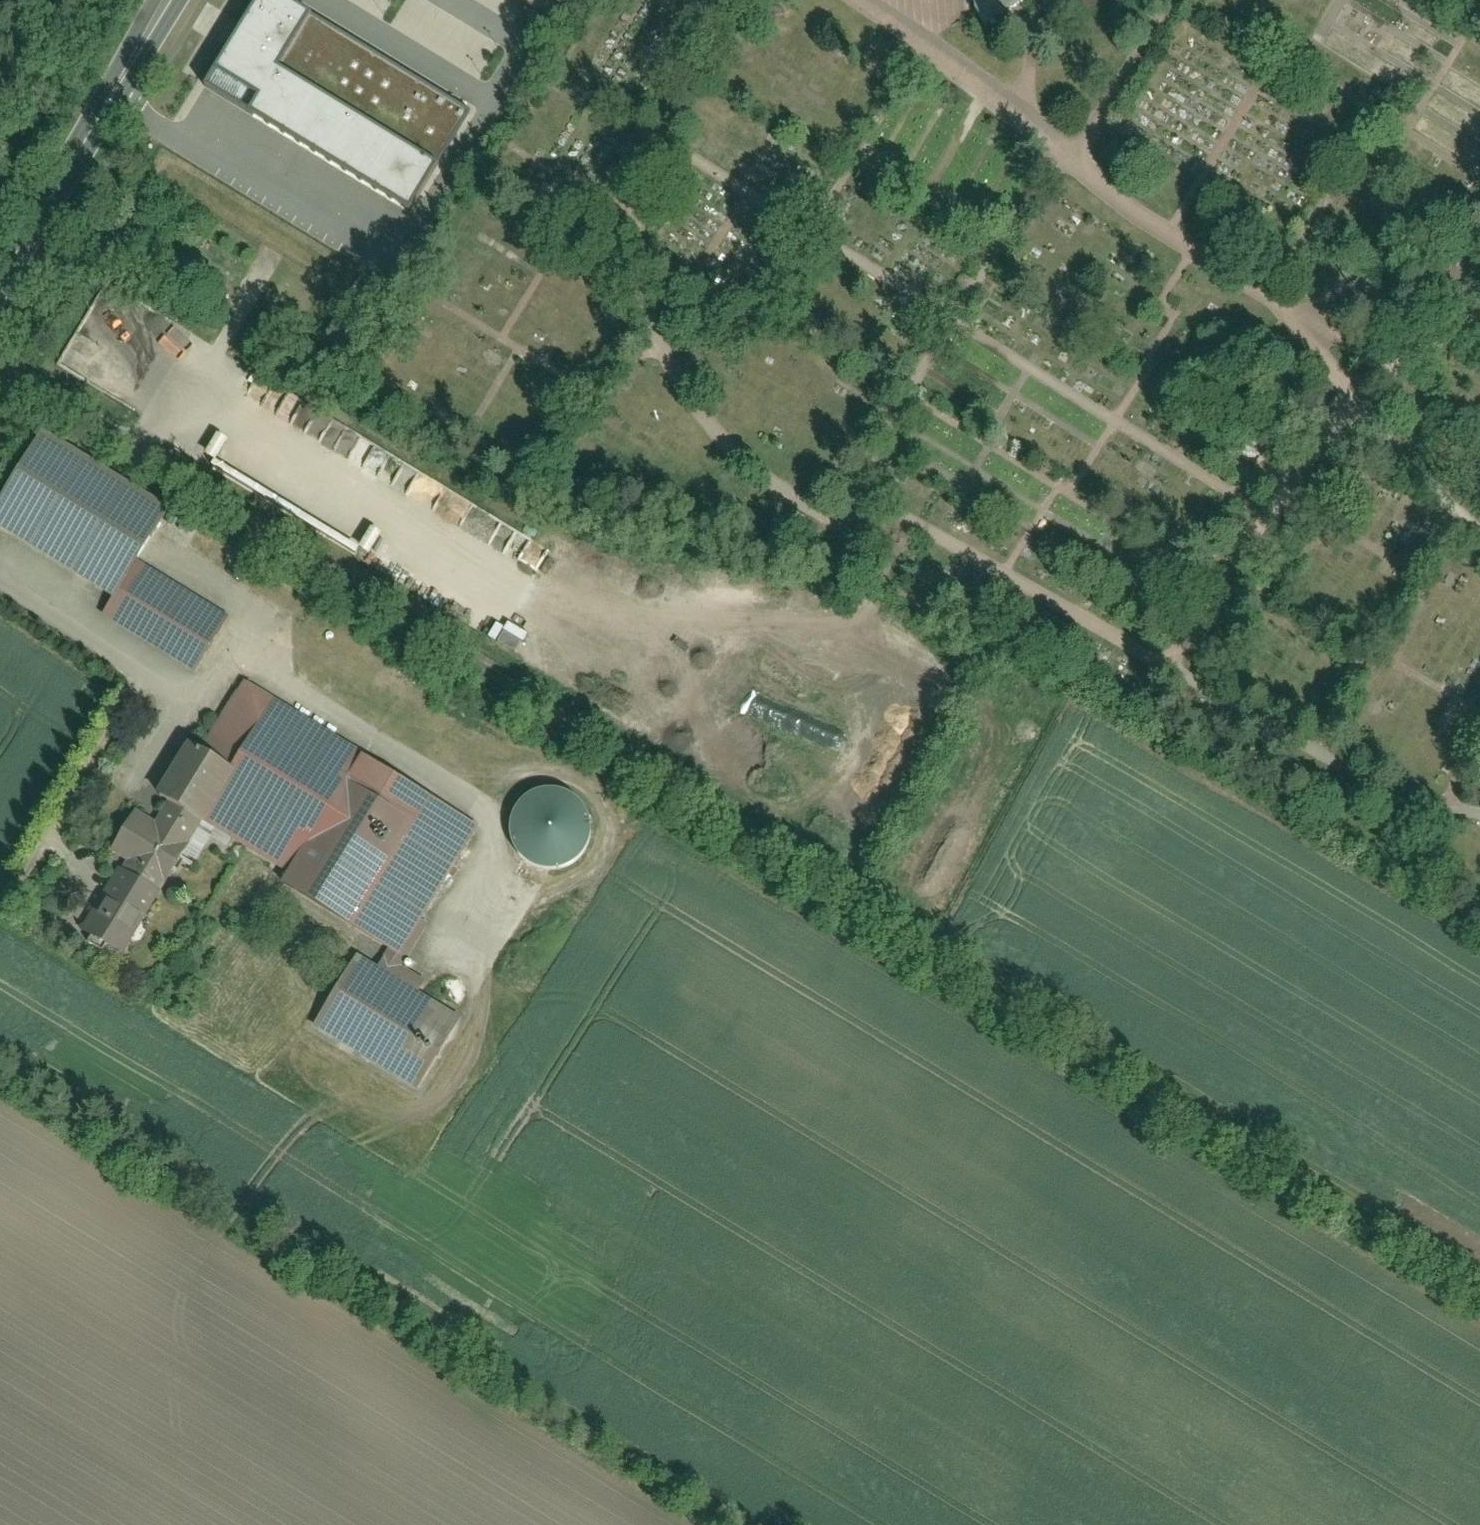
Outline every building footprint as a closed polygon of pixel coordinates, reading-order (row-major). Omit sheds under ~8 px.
[(467,114),(281,0),(252,0),(200,85),(407,211),(467,114)] [(961,17),(985,15),(1003,0),(957,0),(961,17)] [(179,516),(47,437),(0,517),(0,528),(125,602),(114,621),(200,672),(233,616),(149,566),(179,516)] [(195,832),(287,886),(397,951),(384,972),(363,959),(320,1030),(422,1090),(464,1020),(423,996),(431,983),(402,966),(484,827),(241,684),(202,749),(189,741),(156,796),(167,802),(155,823),(151,822),(136,812),(110,855),(124,863),(81,935),(120,958),(195,832)] [(592,843),(593,833),(592,823),(590,816),(585,808),(580,802),(576,799),(565,794),(558,792),(550,791),(542,793),(534,795),(526,801),(520,806),(517,810),(513,818),(511,826),(510,834),(511,843),(514,851),(518,857),(524,864),(532,869),(540,873),(549,874),(555,874),(564,873),(570,870),(576,866),(582,861),(586,856),(590,848),(592,843)]
